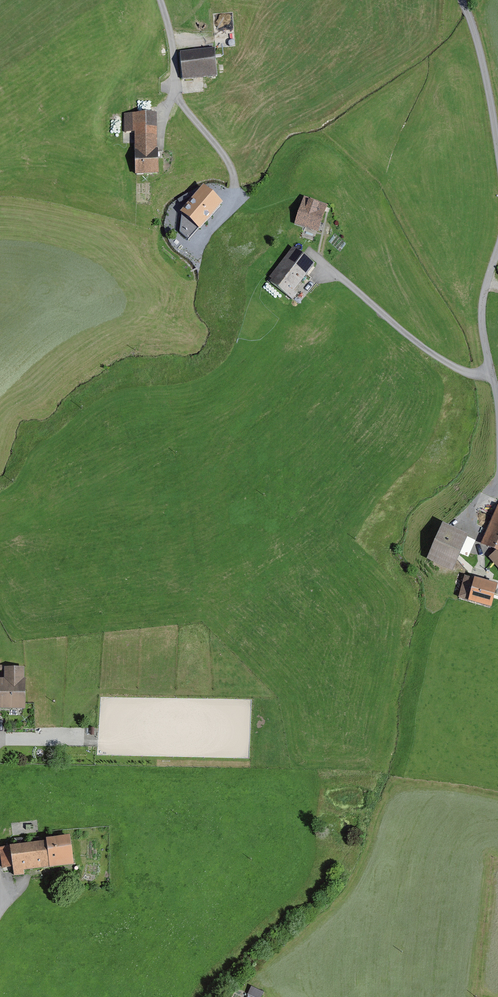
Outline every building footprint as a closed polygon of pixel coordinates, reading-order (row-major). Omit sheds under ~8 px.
[(214,50),(180,53),(182,80),(217,77),(214,50)] [(157,113),(124,114),(124,133),(135,133),(135,175),(158,175),(157,113)] [(224,204),(203,186),(180,213),(182,215),(179,233),(189,241),(198,230),(200,232),(224,204)] [(327,206),(304,198),(295,224),(318,232),(327,206)] [(315,265),(293,248),(270,278),(272,280),(269,283),(293,301),(297,295),(294,292),(315,265)] [(481,545),(495,553),(489,558),(497,569),(497,507),(481,545)] [(469,536),(443,524),(427,560),(453,571),(469,536)] [(464,577),(458,598),(469,601),(468,603),(492,610),(497,587),(497,586),(464,577)] [(0,680),(0,710),(26,710),(26,680),(24,680),(25,669),(4,668),(4,680),(0,680)] [(0,849),(0,852),(2,869),(13,868),(14,878),(25,876),(24,872),(74,866),(70,837),(46,840),(46,843),(0,849)]
